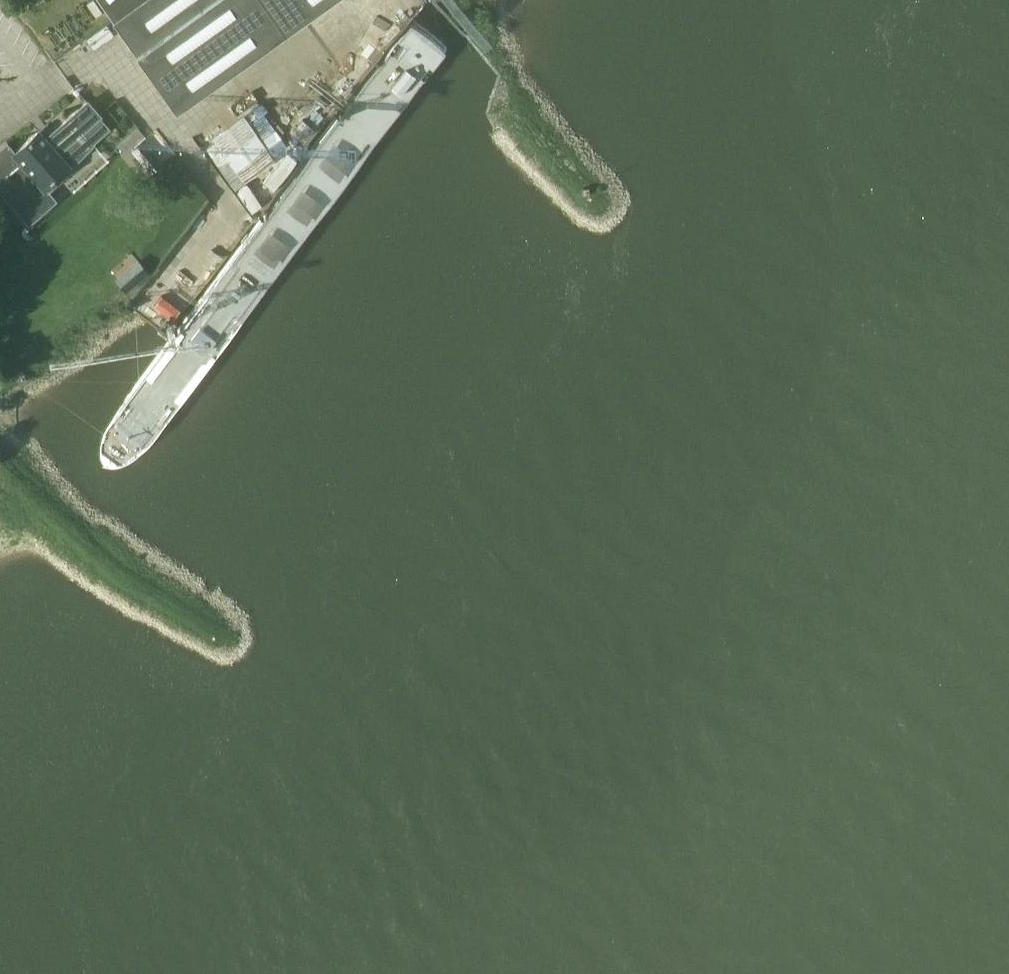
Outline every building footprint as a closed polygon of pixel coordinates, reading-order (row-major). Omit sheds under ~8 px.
[(324,0),(101,0),(176,106),(324,0)] [(281,125),(302,113),(286,87),(266,99),(281,125)] [(242,124),(206,150),(247,207),(270,191),(264,183),(283,170),(277,161),(292,151),(274,125),(276,124),(255,95),(232,111),(242,124)] [(101,117),(87,102),(46,139),(39,131),(16,151),(10,144),(0,153),(0,179),(1,180),(24,161),(45,185),(71,162),(77,160),(86,152),(92,146),(96,140),(110,127),(101,117)] [(217,125),(197,137),(203,147),(223,134),(217,125)] [(152,174),(177,153),(157,128),(132,150),(152,174)]
